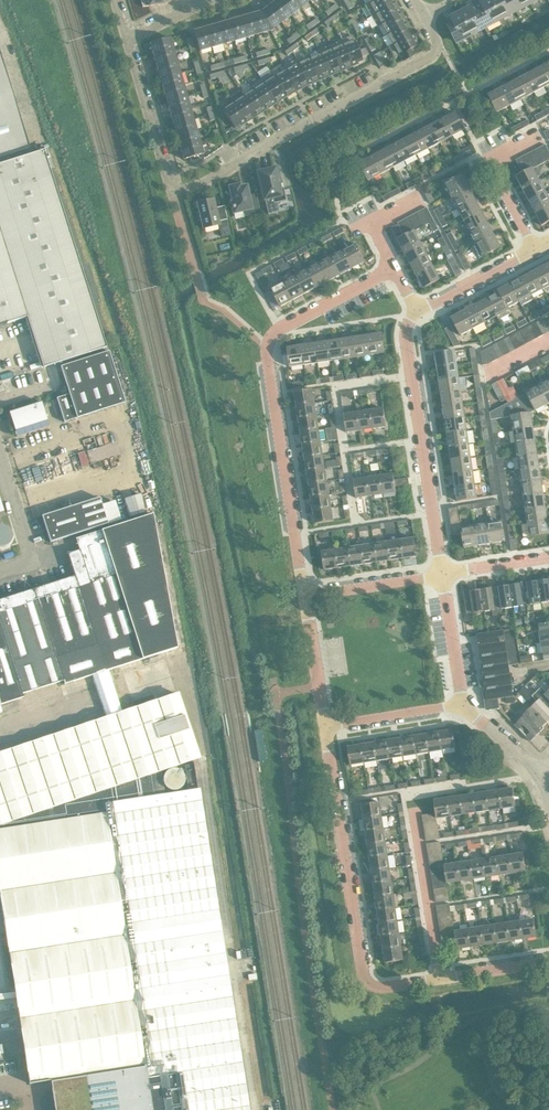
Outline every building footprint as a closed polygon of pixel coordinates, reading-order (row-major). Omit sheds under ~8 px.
[(280,23),(290,16),(279,0),(276,0),(268,6),(280,23)] [(290,16),(300,8),(294,0),(279,0),(290,16)] [(300,8),(310,1),(309,0),(294,0),(300,8)] [(394,3),(392,0),(375,0),(365,6),(371,16),(394,3)] [(478,11),(489,30),(501,24),(502,26),(505,25),(503,23),(491,0),(485,0),(484,0),(486,3),(482,5),(484,8),(478,11)] [(503,23),(505,25),(507,24),(506,21),(518,15),(510,0),(491,0),(503,23)] [(518,15),(519,17),(521,16),(520,14),(532,7),(529,0),(510,0),(518,15)] [(377,27),(400,13),(394,3),(371,16),(377,27)] [(330,8),(333,12),(339,8),(336,4),(330,8)] [(261,11),(271,30),(280,23),(268,6),(261,11)] [(333,12),(330,8),(325,12),(327,16),(333,12)] [(467,10),(461,13),(474,38),(486,32),(488,34),(490,33),(489,30),(478,11),(473,14),(471,11),(468,12),(467,10)] [(271,30),(261,11),(253,14),(259,34),(271,30)] [(400,13),(377,27),(381,24),(387,34),(406,24),(400,13)] [(455,24),(449,27),(457,42),(470,35),(472,39),(473,42),(476,41),(474,38),(461,13),(455,16),(456,19),(453,20),(455,24)] [(241,17),(247,37),(259,34),(253,14),(241,17)] [(229,21),(235,41),(247,37),(241,17),(229,21)] [(311,22),(314,26),(319,22),(316,18),(311,22)] [(217,24),(223,44),(235,41),(229,21),(223,22),(218,24),(217,24)] [(314,26),(311,22),(305,26),(308,30),(314,26)] [(206,28),(211,47),(223,44),(217,24),(206,28)] [(388,47),(412,34),(406,24),(387,34),(393,44),(388,47)] [(211,47),(206,28),(194,31),(199,51),(211,47)] [(292,36),(295,40),(300,36),(297,32),(292,36)] [(418,45),(412,34),(388,47),(394,58),(399,55),(402,61),(414,54),(411,49),(418,45)] [(295,40),(292,36),(286,40),(289,44),(295,40)] [(340,41),(351,65),(362,61),(352,36),(340,41)] [(154,56),(174,50),(170,38),(150,44),(154,56)] [(351,65),(340,41),(329,45),(340,70),(351,65)] [(340,70),(329,45),(318,50),(329,75),(340,70)] [(174,50),(154,56),(157,67),(177,62),(174,50)] [(329,75),(318,50),(320,55),(310,59),(308,54),(307,54),(318,79),(329,75)] [(380,67),(386,64),(380,52),(373,56),(380,67)] [(318,79),(307,54),(296,59),(307,84),(318,79)] [(28,150),(0,58),(0,159),(28,150)] [(283,66),(296,90),(307,84),(296,59),(283,66)] [(548,85),(548,65),(546,60),(542,62),(544,65),(536,69),(545,87),(548,85)] [(177,62),(157,67),(157,68),(158,73),(159,73),(160,79),(180,73),(177,62)] [(296,90),(283,66),(285,71),(274,77),(285,95),(296,90)] [(534,93),(545,87),(536,69),(529,73),(528,70),(523,72),(534,93)] [(522,100),(534,93),(523,72),(518,75),(520,78),(513,82),(522,100)] [(180,73),(160,79),(164,91),(184,85),(180,73)] [(261,79),(275,102),(285,95),(274,77),(264,83),(261,79)] [(251,86),(265,108),(275,102),(261,79),(251,86)] [(510,106),(522,100),(513,82),(506,86),(504,82),(499,85),(510,106)] [(184,85),(164,91),(167,103),(187,97),(184,85)] [(510,106),(499,85),(494,87),(496,90),(488,95),(498,113),(510,106)] [(244,97),(255,115),(265,108),(251,86),(250,86),(253,90),(244,97)] [(187,97),(167,103),(171,115),(190,109),(187,97)] [(255,115),(244,97),(234,103),(245,121),(255,115)] [(245,121),(234,103),(223,110),(235,128),(245,121)] [(190,109),(171,115),(174,126),(194,121),(190,109)] [(545,116),(543,111),(535,116),(537,121),(545,116)] [(446,113),(441,116),(452,137),(465,130),(455,112),(448,116),(446,113)] [(440,143),(452,137),(441,116),(437,118),(438,122),(431,126),(440,143)] [(519,124),(522,129),(530,125),(527,120),(519,124)] [(194,121),(174,126),(175,130),(176,135),(177,138),(197,132),(194,121)] [(522,129),(519,124),(511,128),(513,133),(522,129)] [(428,149),(440,143),(431,126),(424,129),(423,126),(418,129),(428,149)] [(417,156),(428,149),(418,129),(413,131),(415,134),(407,138),(417,156)] [(197,132),(177,138),(181,150),(201,144),(197,132)] [(405,162),(417,156),(407,138),(400,142),(399,139),(394,141),(405,162)] [(393,168),(405,162),(394,141),(389,144),(391,147),(384,151),(393,168)] [(201,144),(181,150),(183,159),(190,157),(191,160),(201,157),(201,154),(203,154),(201,144)] [(548,160),(548,151),(545,144),(539,148),(547,161),(548,160)] [(547,161),(539,148),(533,151),(541,164),(547,161)] [(26,317),(43,368),(106,347),(42,150),(0,164),(0,325),(26,317)] [(470,150),(462,155),(464,160),(473,155),(470,150)] [(381,175),(393,168),(384,151),(376,154),(375,151),(370,154),(381,175)] [(541,164),(533,151),(528,154),(535,167),(541,164)] [(381,175),(370,154),(365,156),(367,159),(359,163),(369,181),(381,175)] [(535,167),(528,154),(522,157),(529,170),(533,168),(535,167)] [(464,160),(462,155),(453,159),(456,164),(464,160)] [(516,160),(523,173),(529,170),(522,157),(516,160)] [(438,167),(440,172),(449,168),(446,163),(438,167)] [(440,172),(438,167),(430,171),(432,176),(440,172)] [(539,181),(533,168),(529,170),(523,173),(516,177),(522,189),(539,181)] [(258,173),(264,199),(268,214),(278,211),(276,203),(286,200),(283,188),(279,189),(274,169),(273,169),(262,171),(262,172),(258,173)] [(452,196),(469,187),(463,175),(446,184),(452,196)] [(423,176),(414,180),(417,185),(425,180),(423,176)] [(417,185),(414,180),(406,184),(409,189),(417,185)] [(545,193),(539,181),(522,189),(529,201),(545,193)] [(231,203),(233,213),(243,211),(244,213),(251,216),(260,213),(256,193),(249,195),(246,186),(240,187),(239,185),(238,185),(237,183),(231,185),(231,187),(229,187),(233,202),(231,203)] [(452,196),(459,208),(476,199),(469,187),(452,196)] [(391,193),(393,197),(401,193),(399,188),(391,193)] [(425,194),(430,203),(434,201),(429,191),(425,194)] [(393,197),(391,193),(382,197),(385,202),(393,197)] [(535,213),(548,206),(548,200),(545,193),(529,201),(535,213)] [(459,208),(465,220),(482,211),(476,199),(459,208)] [(213,200),(197,203),(199,212),(197,212),(196,212),(198,221),(199,221),(201,220),(203,229),(219,225),(218,221),(227,219),(224,206),(215,208),(213,200)] [(535,213),(541,225),(548,222),(548,206),(535,213)] [(421,210),(428,224),(429,223),(434,221),(427,207),(421,210)] [(438,219),(442,217),(438,209),(434,211),(438,219)] [(415,213),(422,227),(428,224),(421,210),(415,213)] [(488,223),(482,211),(465,220),(471,232),(488,223)] [(409,217),(416,230),(422,227),(415,213),(409,217)] [(410,233),(414,231),(416,230),(409,217),(403,220),(410,233)] [(442,217),(438,219),(443,228),(447,226),(442,217)] [(410,233),(403,220),(398,223),(405,236),(410,233)] [(434,221),(429,223),(434,232),(438,229),(434,221)] [(471,232),(477,244),(494,235),(488,223),(471,232)] [(344,232),(342,227),(333,232),(335,236),(344,232)] [(420,243),(414,231),(410,233),(405,236),(397,240),(403,252),(420,243)] [(332,238),(330,234),(321,238),(323,243),(332,238)] [(494,235),(477,244),(484,256),(501,247),(494,235)] [(442,247),(446,245),(443,238),(438,240),(442,247)] [(320,244),(318,240),(309,245),(311,249),(320,244)] [(455,240),(451,242),(455,252),(460,249),(455,240)] [(403,252),(410,264),(427,255),(420,243),(403,252)] [(446,245),(442,247),(447,256),(451,253),(446,245)] [(308,251),(306,246),(297,251),(300,255),(308,251)] [(343,252),(352,269),(365,262),(356,246),(343,252)] [(457,254),(465,271),(471,268),(462,251),(457,254)] [(341,275),(352,269),(343,252),(332,259),(341,275)] [(296,257),(294,253),(285,257),(288,262),(296,257)] [(410,264),(416,276),(433,267),(427,255),(410,264)] [(461,273),(453,257),(447,260),(456,276),(461,273)] [(285,263),(282,259),(274,264),(276,268),(285,263)] [(329,281),(341,275),(332,259),(320,265),(329,281)] [(320,265),(308,271),(317,288),(329,281),(320,265)] [(534,271),(543,288),(548,285),(548,271),(546,265),(534,271)] [(272,270),(270,266),(261,270),(264,274),(272,270)] [(433,267),(416,276),(423,288),(439,280),(433,267)] [(308,271),(296,277),(305,294),(317,288),(308,271)] [(534,271),(522,278),(531,295),(543,288),(534,271)] [(296,277),(284,284),(293,300),(305,294),(296,277)] [(522,278),(510,284),(519,301),(521,305),(533,299),(531,295),(522,278)] [(293,300),(284,284),(272,290),(281,307),(293,300)] [(510,284),(498,290),(507,307),(519,301),(510,284)] [(499,292),(487,298),(496,316),(499,320),(510,314),(507,307),(498,290),(499,292)] [(485,322),(496,316),(487,298),(476,305),(485,322)] [(476,305),(464,311),(473,328),(485,322),(476,305)] [(542,316),(548,312),(548,307),(548,306),(540,311),(542,316)] [(460,335),(473,328),(464,311),(451,317),(460,335)] [(528,317),(530,322),(539,317),(537,313),(528,317)] [(516,324),(518,328),(527,324),(525,319),(516,324)] [(537,322),(544,334),(548,332),(548,331),(543,319),(537,322)] [(531,325),(538,337),(544,334),(537,322),(531,325)] [(504,330),(506,335),(515,330),(513,325),(504,330)] [(526,328),(533,340),(538,337),(531,325),(526,328)] [(445,329),(454,346),(461,345),(451,326),(445,329)] [(520,331),(527,344),(533,340),(526,328),(520,331)] [(492,336),(494,341),(504,336),(501,331),(492,336)] [(515,334),(521,347),(527,344),(520,331),(515,334)] [(367,335),(370,354),(384,352),(381,333),(367,335)] [(509,337),(516,349),(521,347),(515,334),(509,337)] [(357,356),(370,354),(367,335),(354,337),(357,356)] [(344,358),(357,356),(354,337),(341,339),(344,358)] [(504,340),(510,352),(516,349),(509,337),(504,340)] [(480,343),(483,347),(492,342),(489,338),(480,343)] [(331,360),(344,358),(341,339),(328,341),(331,360)] [(498,343),(504,355),(510,352),(504,340),(498,343)] [(317,362),(331,360),(328,341),(314,343),(317,362)] [(304,364),(317,362),(314,343),(301,345),(304,364)] [(492,346),(499,358),(504,355),(498,343),(492,346)] [(304,364),(301,345),(287,347),(288,353),(290,367),(304,364)] [(486,349),(493,361),(499,358),(492,346),(486,349)] [(493,361),(486,349),(480,352),(482,365),(487,365),(493,361)] [(64,422),(125,403),(108,351),(60,367),(69,394),(56,398),(64,422)] [(435,354),(437,368),(456,365),(454,351),(435,354)] [(548,361),(548,355),(540,360),(542,365),(548,361)] [(536,361),(528,366),(531,371),(539,367),(536,361)] [(458,378),(456,365),(437,368),(439,381),(458,378)] [(531,371),(528,366),(516,372),(518,378),(531,371)] [(439,381),(441,394),(460,391),(458,378),(439,381)] [(497,382),(514,416),(531,413),(536,411),(527,394),(519,398),(513,386),(508,388),(503,379),(497,382)] [(514,416),(497,382),(491,385),(498,397),(500,403),(506,400),(508,403),(490,413),(491,419),(512,416),(514,416)] [(539,387),(548,404),(548,382),(539,387)] [(548,404),(539,387),(527,394),(536,411),(548,404)] [(294,392),(297,406),(315,403),(313,389),(294,392)] [(441,394),(443,407),(462,405),(460,391),(441,394)] [(9,413),(16,436),(49,426),(41,403),(9,413)] [(317,416),(315,403),(297,406),(299,419),(317,416)] [(443,407),(445,421),(464,418),(462,405),(443,407)] [(370,410),(373,429),(386,427),(384,408),(370,410)] [(360,431),(373,429),(370,410),(357,412),(360,431)] [(346,433),(360,431),(357,412),(344,414),(346,433)] [(514,416),(512,416),(515,429),(533,427),(531,413),(514,416)] [(299,419),(301,432),(319,429),(317,416),(299,419)] [(466,431),(464,418),(445,421),(447,434),(466,431)] [(533,427),(515,429),(517,443),(536,440),(533,427)] [(301,432),(303,445),(321,442),(319,429),(301,432)] [(468,445),(466,431),(447,434),(449,448),(468,445)] [(536,440),(517,443),(519,456),(538,453),(536,440)] [(303,445),(305,458),(323,455),(321,442),(303,445)] [(470,458),(468,445),(449,448),(451,461),(470,458)] [(538,453),(519,456),(521,470),(540,467),(538,453)] [(305,458),(307,471),(326,468),(323,455),(305,458)] [(472,471),(470,458),(451,461),(453,474),(472,471)] [(540,467),(521,470),(523,483),(542,480),(540,467)] [(307,471),(309,484),(328,481),(326,468),(307,471)] [(474,484),(472,471),(453,474),(455,487),(474,484)] [(395,487),(394,480),(393,474),(380,476),(383,494),(396,492),(395,487)] [(370,496),(383,494),(380,476),(367,478),(370,496)] [(356,498),(370,496),(367,478),(353,480),(356,498)] [(394,480),(395,487),(409,484),(408,478),(394,480)] [(542,480),(523,483),(525,496),(544,493),(542,480)] [(309,484),(311,497),(330,494),(328,481),(309,484)] [(476,498),(474,484),(455,487),(457,501),(476,498)] [(125,496),(129,518),(146,515),(142,493),(125,496)] [(544,493),(525,496),(527,509),(546,507),(544,493)] [(311,497),(313,510),(332,507),(330,494),(311,497)] [(41,516),(50,542),(108,524),(99,497),(41,516)] [(452,535),(462,533),(462,529),(459,512),(472,509),(471,504),(448,508),(452,535)] [(332,507),(313,510),(315,524),(334,521),(332,507)] [(546,507),(527,509),(529,522),(548,520),(546,507)] [(23,697),(22,693),(63,680),(64,684),(92,675),(109,670),(177,648),(152,514),(75,539),(79,550),(67,553),(74,576),(33,589),(0,599),(0,704),(23,697)] [(527,523),(529,537),(548,533),(548,528),(548,520),(529,522),(527,523)] [(8,549),(16,530),(0,522),(0,545),(8,549)] [(502,523),(489,525),(492,544),(505,541),(502,523)] [(489,525),(475,527),(478,546),(492,544),(489,525)] [(475,527),(462,529),(462,533),(465,548),(478,546),(475,527)] [(400,540),(403,558),(417,556),(414,538),(400,540)] [(516,538),(509,539),(511,551),(518,550),(516,538)] [(400,540),(387,542),(390,560),(403,558),(400,540)] [(387,542),(374,544),(377,562),(390,560),(387,542)] [(374,544),(361,546),(364,564),(377,562),(374,544)] [(361,546),(348,548),(351,566),(364,564),(361,546)] [(348,548),(335,550),(338,568),(351,566),(348,548)] [(338,568),(335,550),(322,552),(324,570),(338,568)] [(548,578),(548,580),(537,581),(541,603),(548,602),(548,577),(548,578)] [(541,603),(537,581),(527,583),(527,581),(520,582),(521,584),(523,601),(530,600),(530,605),(527,605),(528,613),(535,612),(533,604),(541,603)] [(521,584),(509,586),(512,608),(521,606),(522,614),(528,613),(527,605),(530,605),(530,600),(523,601),(521,584)] [(481,590),(484,611),(492,610),(493,618),(500,617),(499,609),(495,610),(494,605),(501,604),(499,588),(498,585),(491,586),(492,588),(481,590)] [(509,586),(499,588),(501,604),(494,605),(495,610),(499,609),(500,617),(506,616),(505,609),(512,608),(509,586)] [(484,611),(481,590),(470,592),(470,589),(463,590),(467,615),(474,614),(474,613),(484,611)] [(548,641),(548,623),(539,624),(541,631),(539,632),(540,642),(548,641)] [(496,631),(476,634),(485,690),(482,691),(485,710),(500,708),(498,699),(505,698),(513,696),(514,696),(512,683),(509,665),(516,664),(518,664),(512,629),(502,630),(496,631)] [(540,642),(542,653),(543,653),(544,660),(548,659),(548,641),(540,642)] [(109,670),(92,675),(106,718),(122,713),(109,670)] [(531,693),(524,686),(518,692),(524,699),(531,693)] [(547,693),(542,687),(536,693),(541,698),(539,700),(542,703),(547,698),(548,701),(548,691),(547,693)] [(546,723),(548,721),(548,701),(547,698),(542,703),(539,700),(541,698),(536,693),(532,696),(538,702),(531,708),(546,723)] [(198,757),(177,694),(122,713),(106,718),(0,753),(0,823),(198,757)] [(539,730),(546,723),(531,708),(524,715),(514,725),(530,741),(540,732),(539,730)] [(261,730),(255,731),(260,761),(266,760),(261,730)] [(439,732),(442,750),(456,748),(453,730),(439,732)] [(429,752),(442,750),(439,732),(426,734),(429,752)] [(416,754),(429,752),(426,734),(413,736),(416,754)] [(403,757),(416,754),(413,736),(400,739),(403,757)] [(390,759),(403,757),(400,739),(387,741),(390,759)] [(377,761),(390,759),(387,741),(374,743),(377,761)] [(364,763),(377,761),(374,743),(361,745),(364,763)] [(364,763),(361,745),(347,747),(350,765),(364,763)] [(0,900),(7,946),(14,986),(19,1018),(19,1019),(134,1001),(137,1001),(229,986),(214,893),(210,868),(197,789),(164,794),(160,771),(192,761),(199,759),(198,757),(0,823),(0,898),(0,900)] [(499,790),(502,809),(516,807),(513,788),(499,790)] [(489,811),(502,809),(499,790),(486,792),(489,811)] [(476,813),(489,811),(486,792),(473,794),(476,813)] [(463,815),(476,813),(473,794),(460,796),(463,815)] [(450,817),(463,815),(460,796),(447,798),(450,817)] [(450,817),(447,798),(434,800),(436,813),(437,819),(450,817)] [(364,819),(382,816),(380,802),(362,805),(364,819)] [(423,821),(437,819),(436,813),(422,815),(423,821)] [(364,819),(366,832),(384,829),(382,816),(364,819)] [(424,828),(438,826),(437,819),(423,821),(424,828)] [(425,834),(439,832),(438,826),(424,828),(425,834)] [(366,832),(368,845),(386,842),(384,829),(366,832)] [(439,832),(425,834),(426,841),(440,839),(439,832)] [(368,845),(370,858),(387,855),(386,842),(368,845)] [(426,844),(427,850),(441,848),(440,842),(426,844)] [(441,848),(427,850),(428,857),(442,855),(441,848)] [(510,855),(512,873),(526,871),(523,853),(510,855)] [(370,858),(371,871),(389,868),(387,855),(370,858)] [(442,855),(428,857),(429,863),(443,861),(442,855)] [(510,855),(497,857),(499,875),(512,873),(510,855)] [(497,857),(483,859),(486,877),(499,875),(497,857)] [(483,859),(470,861),(473,879),(486,877),(483,859)] [(444,865),(443,861),(429,863),(431,870),(444,868),(444,865)] [(470,861),(457,863),(460,881),(473,879),(470,861)] [(457,863),(444,865),(444,868),(445,875),(446,881),(447,883),(460,881),(457,863)] [(371,871),(373,884),(391,881),(389,868),(371,871)] [(432,877),(445,875),(444,868),(431,870),(432,877)] [(433,883),(446,881),(445,875),(432,877),(433,883)] [(373,884),(375,897),(393,894),(391,881),(373,884)] [(447,888),(447,883),(446,881),(433,883),(434,890),(447,888)] [(447,888),(434,890),(435,896),(448,894),(447,888)] [(395,907),(393,894),(375,897),(377,910),(395,907)] [(449,900),(448,894),(435,896),(436,902),(449,900)] [(437,912),(451,909),(450,903),(436,906),(437,912)] [(377,910),(379,923),(397,920),(395,907),(377,910)] [(438,918),(452,916),(451,909),(437,912),(438,918)] [(439,925),(453,922),(452,916),(438,918),(439,925)] [(520,921),(523,939),(536,937),(534,919),(520,921)] [(379,923),(381,936),(399,933),(397,920),(379,923)] [(510,941),(523,939),(520,921),(507,923),(510,941)] [(453,922),(439,925),(440,931),(454,929),(453,922)] [(497,943),(510,941),(507,923),(494,925),(497,943)] [(484,945),(497,943),(494,925),(481,927),(484,945)] [(471,947),(484,945),(481,927),(468,928),(471,947)] [(471,947),(468,928),(454,931),(455,935),(456,942),(457,949),(471,947)] [(454,929),(440,931),(441,937),(455,935),(454,931),(454,929)] [(381,936),(383,949),(401,947),(399,933),(381,936)] [(442,944),(456,942),(455,935),(441,937),(442,944)] [(401,947),(383,949),(385,963),(403,960),(401,947)] [(137,1001),(147,1065),(153,1109),(248,1109),(229,986),(137,1001)] [(134,1001),(19,1019),(29,1084),(50,1080),(147,1065),(137,1001),(134,1001)] [(50,1080),(52,1088),(51,1088),(55,1109),(153,1109),(147,1065),(50,1080)]
